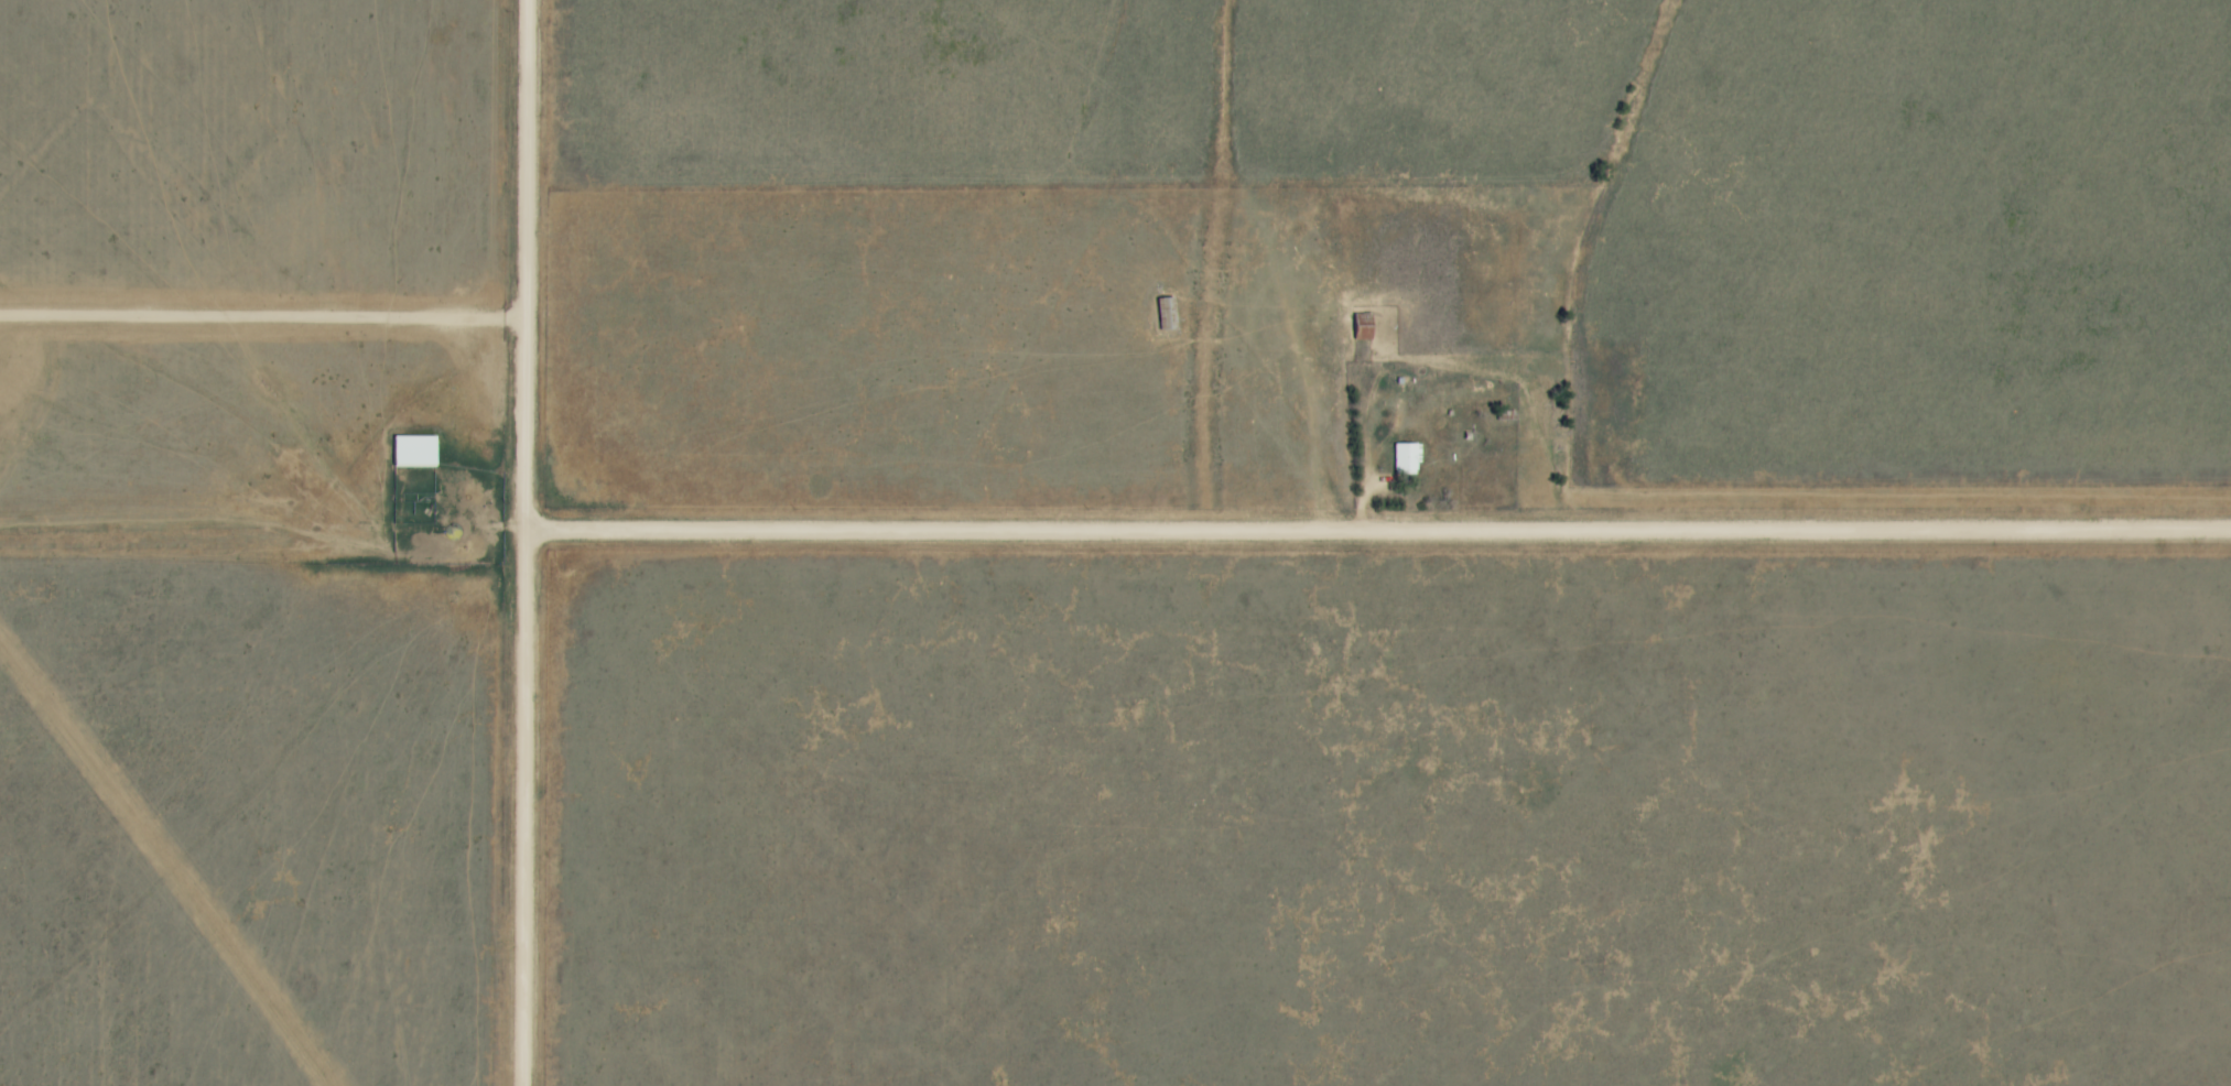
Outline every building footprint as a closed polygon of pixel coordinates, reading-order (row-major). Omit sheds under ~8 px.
[(1396,476),(1420,475),(1420,446),(1395,446),(1396,476)]
